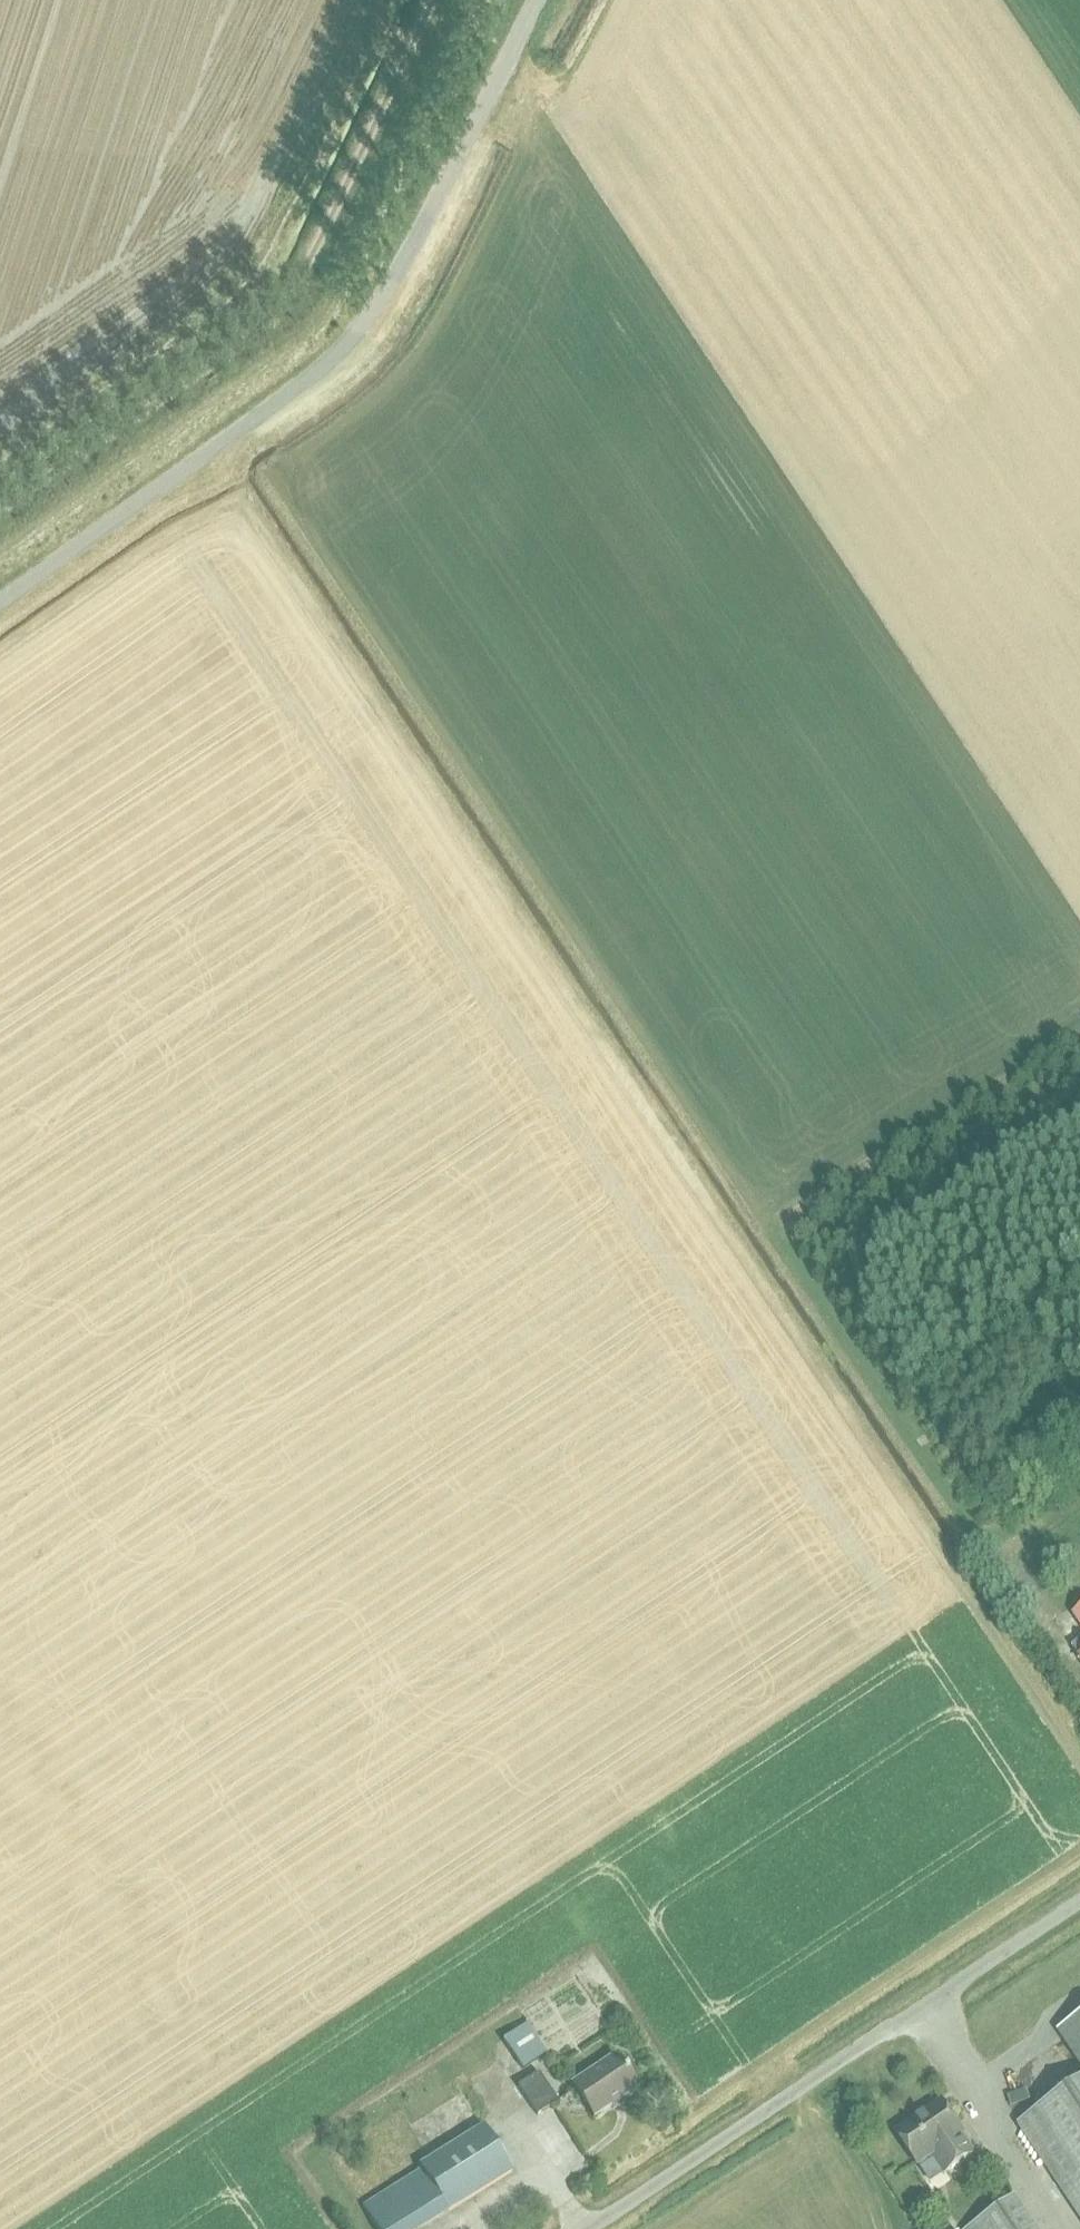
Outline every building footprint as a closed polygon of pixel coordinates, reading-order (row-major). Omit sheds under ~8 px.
[(1057,2032),(1079,2065),(1079,2017),(1057,2032)] [(502,2040),(523,2071),(548,2054),(527,2023),(502,2040)] [(574,2086),(596,2117),(638,2089),(616,2057),(574,2086)] [(518,2087),(538,2117),(559,2103),(540,2073),(518,2087)] [(1079,2215),(1079,2083),(1019,2125),(1079,2215)] [(897,2134),(916,2163),(932,2152),(946,2173),(974,2155),(962,2136),(964,2135),(943,2103),(897,2134)] [(512,2172),(489,2134),(484,2126),(418,2167),(447,2213),(512,2172)] [(1016,2199),(971,2228),(1036,2228),(1016,2199)]
